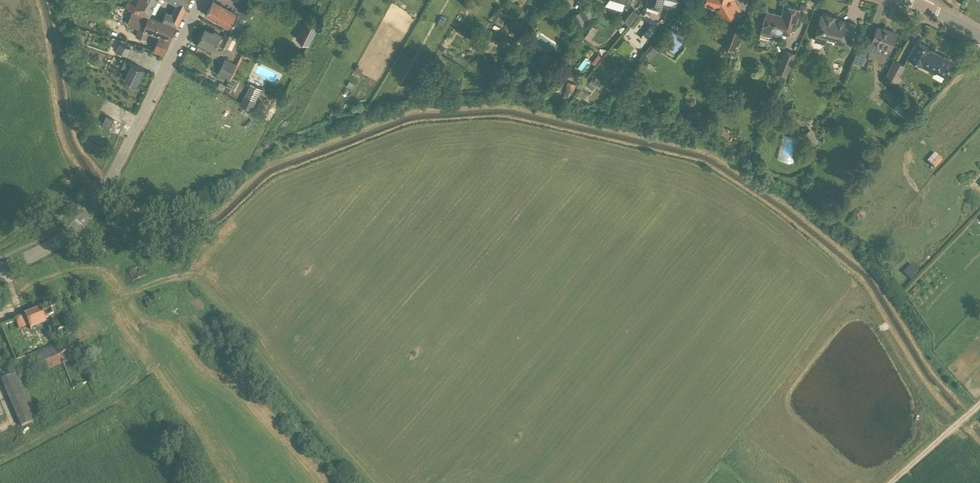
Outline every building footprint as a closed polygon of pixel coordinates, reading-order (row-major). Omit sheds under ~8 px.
[(137,4),(130,0),(129,0),(126,7),(150,16),(155,7),(153,6),(154,4),(156,5),(158,0),(139,0),(137,4)] [(213,0),(213,1),(205,14),(231,28),(239,14),(213,0)] [(605,5),(624,11),(626,3),(630,4),(631,0),(608,0),(605,5)] [(646,5),(661,9),(664,0),(648,0),(646,5)] [(730,0),(706,0),(705,3),(711,4),(710,5),(713,6),(713,5),(717,6),(719,9),(717,14),(722,20),(737,12),(730,0)] [(792,20),(797,21),(800,8),(784,4),(782,15),(784,15),(782,24),(790,26),(792,20)] [(588,5),(579,9),(580,12),(572,16),(577,27),(595,18),(588,5)] [(639,14),(633,9),(624,20),(630,25),(639,14)] [(176,26),(149,16),(133,10),(128,23),(139,27),(136,36),(146,39),(149,30),(160,34),(154,49),(164,54),(171,40),(176,26)] [(500,10),(494,20),(502,25),(503,23),(499,21),(503,12),(500,10)] [(178,24),(180,17),(166,11),(163,19),(178,24)] [(782,15),(766,11),(762,28),(773,30),(788,34),(790,26),(782,24),(784,15),(782,15)] [(844,23),(832,20),(833,16),(822,14),(822,16),(821,15),(816,35),(827,37),(839,40),(839,43),(849,46),(853,32),(843,30),(844,23)] [(81,15),(73,17),(76,24),(83,22),(81,15)] [(441,17),(437,24),(440,26),(442,24),(443,25),(446,20),(441,17)] [(306,18),(299,32),(311,38),(318,24),(306,18)] [(680,27),(673,23),(669,30),(676,34),(680,27)] [(593,25),(585,36),(591,39),(598,28),(593,25)] [(742,30),(730,25),(721,45),(733,50),(742,30)] [(877,27),(872,40),(871,42),(890,50),(897,33),(887,29),(886,31),(877,27)] [(213,32),(213,33),(205,29),(199,41),(214,49),(217,43),(227,48),(233,36),(227,33),(224,39),(220,37),(221,35),(213,32)] [(131,48),(114,40),(110,48),(116,50),(128,56),(131,48)] [(929,49),(930,48),(917,42),(909,56),(922,63),(928,66),(926,68),(934,72),(935,70),(945,75),(952,62),(929,49)] [(860,44),(859,45),(853,60),(853,61),(862,64),(868,49),(869,48),(860,44)] [(652,60),(659,53),(654,47),(647,54),(652,60)] [(310,60),(314,51),(308,49),(304,57),(310,60)] [(538,50),(532,53),(531,60),(536,63),(542,60),(543,53),(538,50)] [(796,54),(786,50),(777,73),(786,77),(796,54)] [(237,65),(225,59),(219,72),(230,78),(237,65)] [(904,65),(895,60),(886,77),(895,82),(904,65)] [(143,68),(132,63),(131,65),(124,62),(122,68),(129,71),(126,79),(136,84),(143,68)] [(593,77),(587,85),(593,90),(599,82),(593,77)] [(568,81),(565,94),(572,96),(576,83),(568,81)] [(262,88),(251,83),(241,103),(251,109),(262,88)] [(696,98),(693,95),(689,95),(686,99),(686,102),(689,105),(693,105),(696,102),(696,98)] [(900,103),(894,107),(902,118),(908,113),(900,103)] [(114,120),(106,116),(101,127),(109,130),(114,120)] [(811,129),(802,134),(810,147),(819,142),(811,129)] [(783,134),(777,158),(792,162),(798,138),(783,134)] [(46,322),(46,321),(61,314),(57,304),(41,311),(41,310),(25,317),(30,329),(46,322)] [(26,357),(17,362),(22,373),(29,370),(31,374),(46,368),(47,370),(64,363),(56,344),(26,357)] [(21,373),(4,380),(20,427),(38,421),(21,373)]
